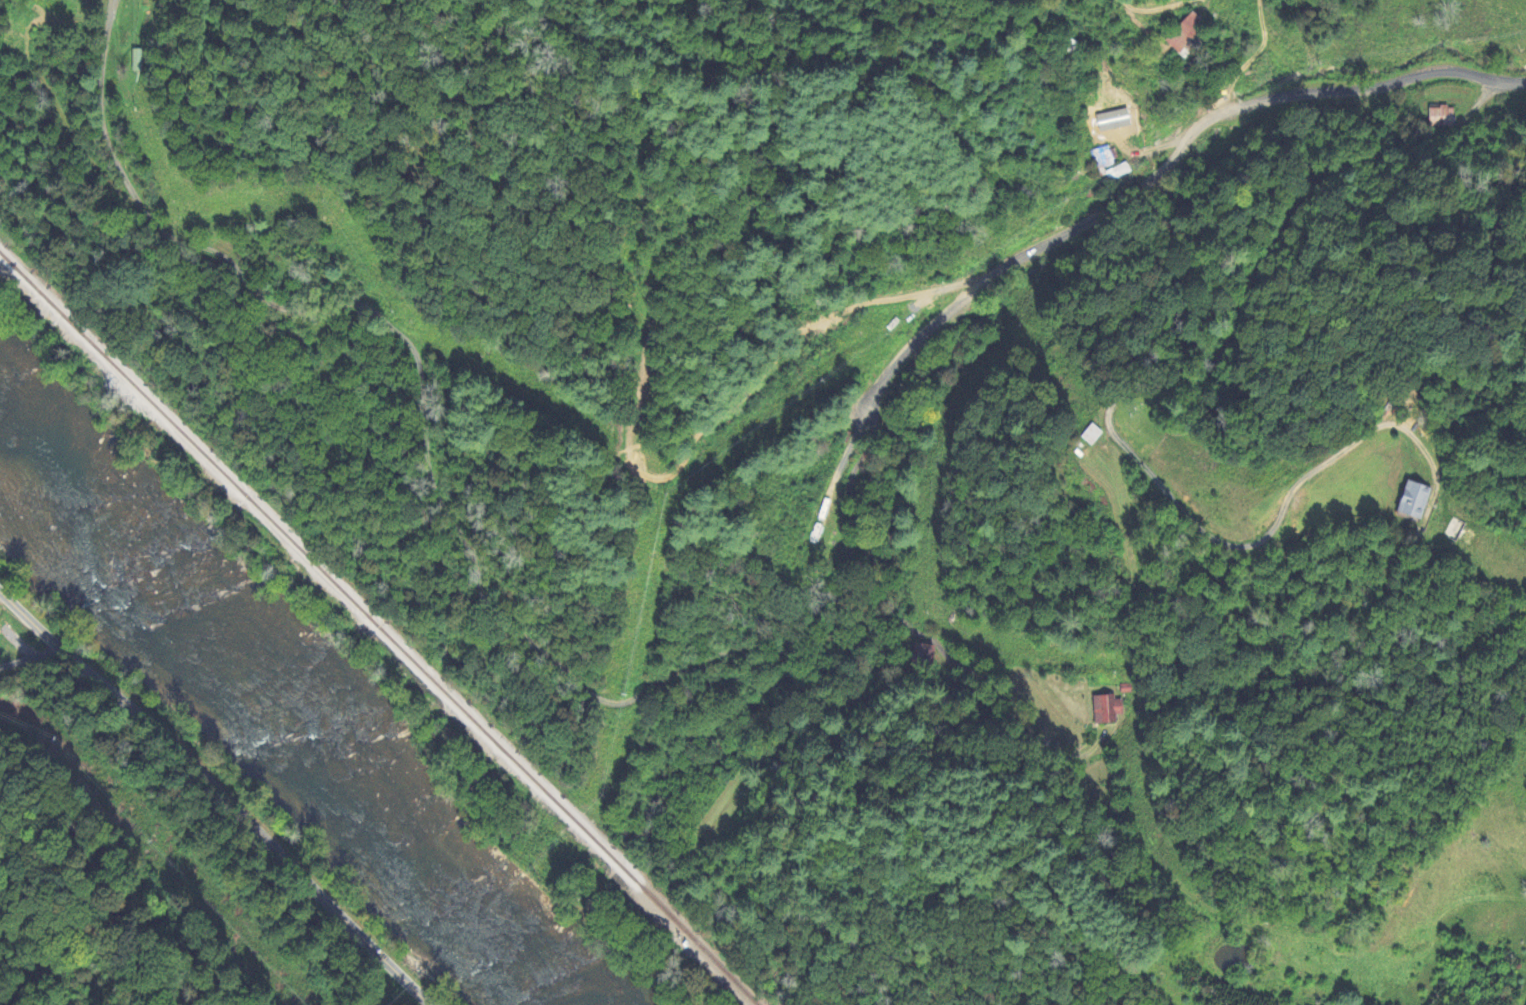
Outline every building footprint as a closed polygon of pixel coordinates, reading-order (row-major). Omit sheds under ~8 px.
[(1215,30),(1197,14),(1171,43),(1189,59),(1215,30)] [(1452,129),(1452,109),(1424,109),(1424,129),(1452,129)] [(1102,123),(1115,144),(1134,132),(1121,112),(1102,123)] [(1103,171),(1116,164),(1106,146),(1093,153),(1103,171)] [(1123,179),(1119,169),(1107,173),(1111,183),(1123,179)] [(1397,512),(1419,522),(1433,491),(1411,482),(1397,512)]
